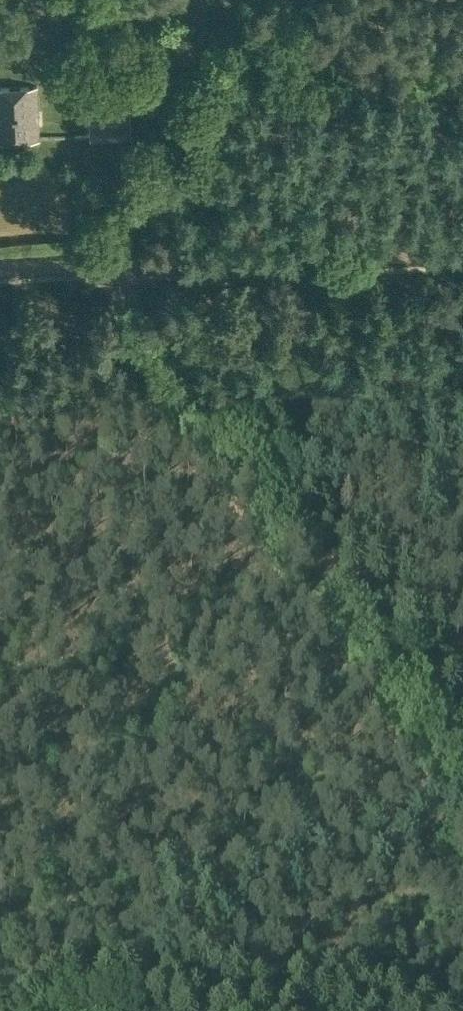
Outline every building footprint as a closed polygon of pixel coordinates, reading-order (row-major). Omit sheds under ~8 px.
[(39,138),(37,85),(0,86),(0,140),(39,138)] [(90,139),(131,138),(130,96),(88,98),(90,139)]
